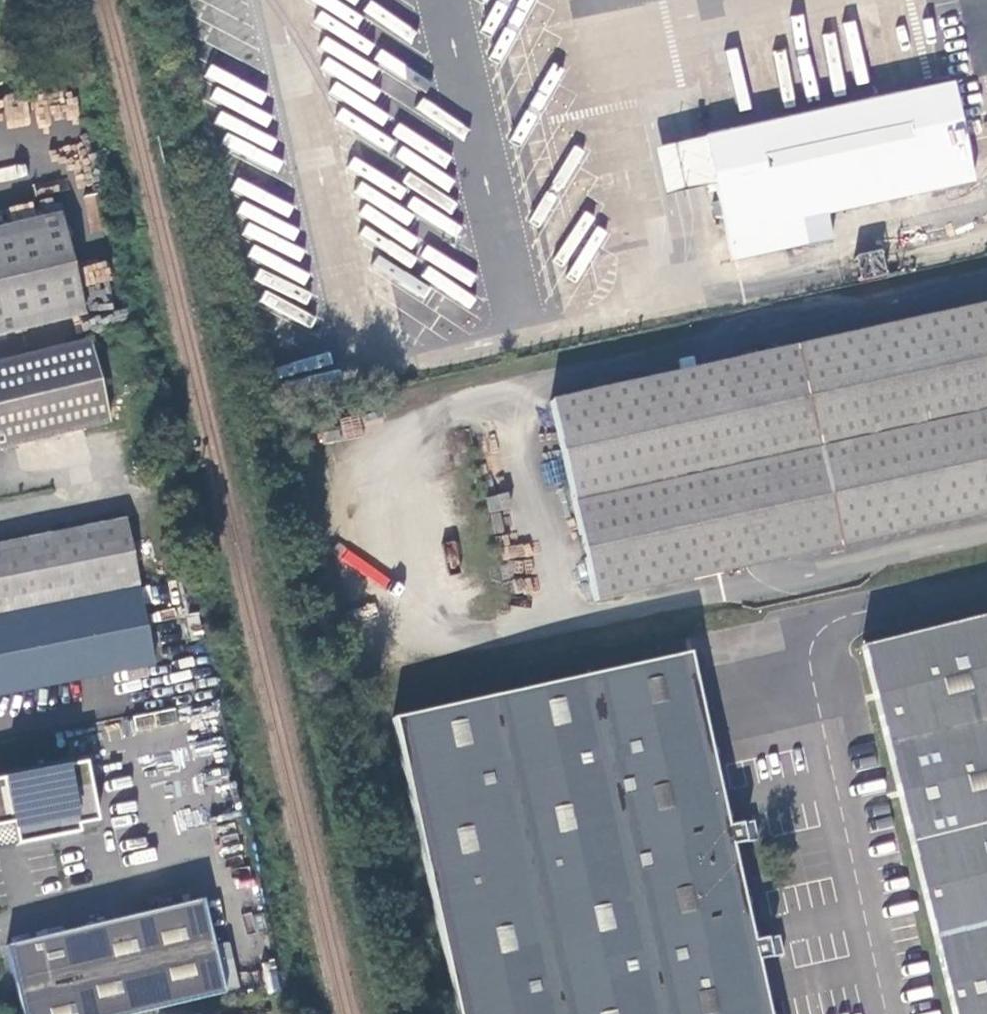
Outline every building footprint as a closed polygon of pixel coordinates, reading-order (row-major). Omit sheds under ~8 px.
[(703,140),(731,264),(807,246),(803,231),(824,227),(822,218),(970,185),(947,87),(703,140)] [(80,312),(58,216),(0,229),(0,330),(80,312)] [(83,267),(88,285),(112,279),(107,261),(83,267)] [(594,603),(986,515),(986,306),(550,406),(594,603)] [(88,338),(0,359),(0,450),(109,425),(88,338)] [(155,667),(127,522),(0,547),(0,697),(155,667)] [(863,649),(955,1013),(986,1013),(986,618),(863,649)] [(457,1013),(768,1013),(757,963),(770,960),(765,943),(753,945),(731,847),(743,844),(739,827),(727,830),(689,658),(392,725),(457,1013)] [(0,779),(0,840),(15,837),(17,845),(80,833),(78,826),(98,821),(86,762),(0,779)] [(21,1013),(143,1013),(222,996),(201,902),(167,910),(6,946),(21,1013)]
